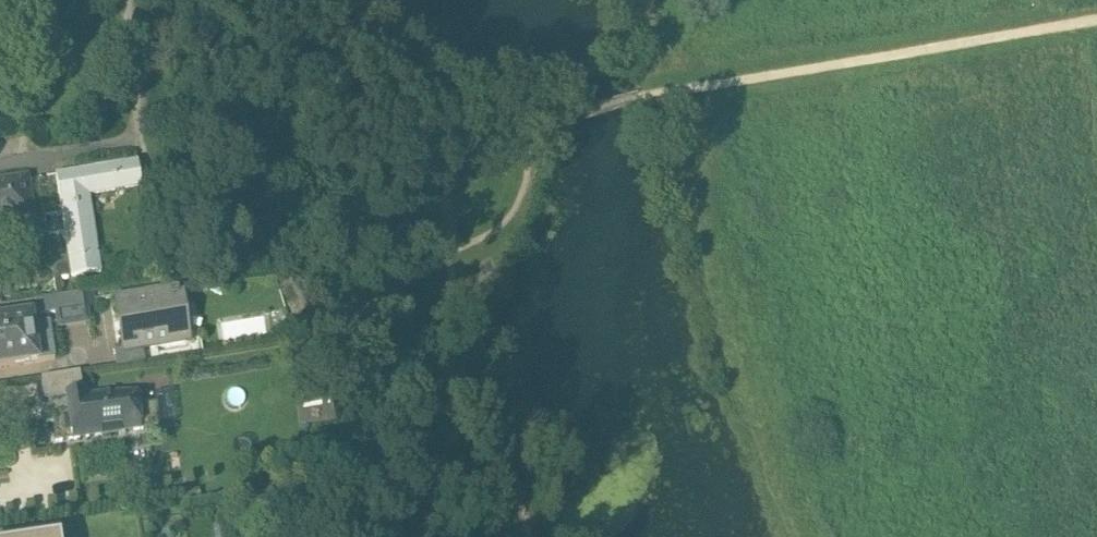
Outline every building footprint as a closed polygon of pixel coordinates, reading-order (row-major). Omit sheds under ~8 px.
[(137,161),(56,174),(71,277),(101,272),(89,196),(141,188),(137,161)] [(0,181),(0,218),(31,214),(26,177),(0,181)] [(179,291),(117,301),(125,348),(125,350),(142,348),(187,341),(186,340),(185,340),(178,292),(179,292),(179,291)] [(83,292),(35,299),(38,315),(85,308),(83,292)] [(0,320),(0,366),(37,361),(32,325),(31,315),(0,320)] [(49,323),(32,325),(37,361),(54,359),(49,323)] [(142,348),(125,350),(125,348),(114,350),(117,366),(145,361),(142,348)] [(66,393),(83,391),(80,372),(42,377),(45,397),(66,394),(66,393)] [(138,393),(101,394),(84,396),(83,391),(66,393),(66,394),(69,414),(54,417),(57,439),(159,425),(157,402),(139,405),(138,393)]
